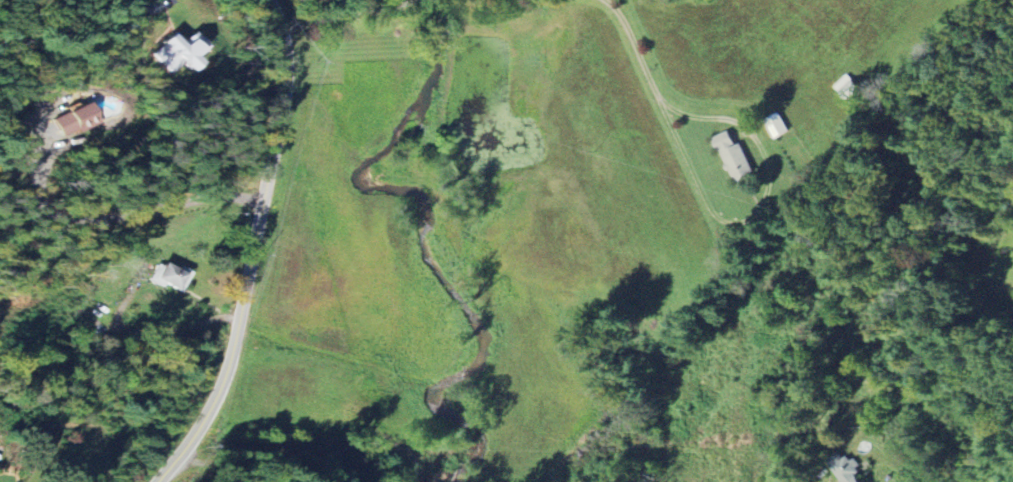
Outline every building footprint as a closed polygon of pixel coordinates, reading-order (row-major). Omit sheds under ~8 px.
[(174,74),(185,64),(194,73),(204,64),(198,58),(210,47),(196,32),(185,42),(177,33),(155,53),(174,74)] [(101,123),(93,103),(56,117),(63,137),(101,123)] [(718,137),(736,183),(756,175),(744,142),(737,145),(732,131),(718,137)] [(152,279),(184,293),(193,272),(182,267),(181,269),(167,262),(165,268),(159,265),(152,279)] [(845,481),(869,481),(850,456),(834,467),(845,481)]
